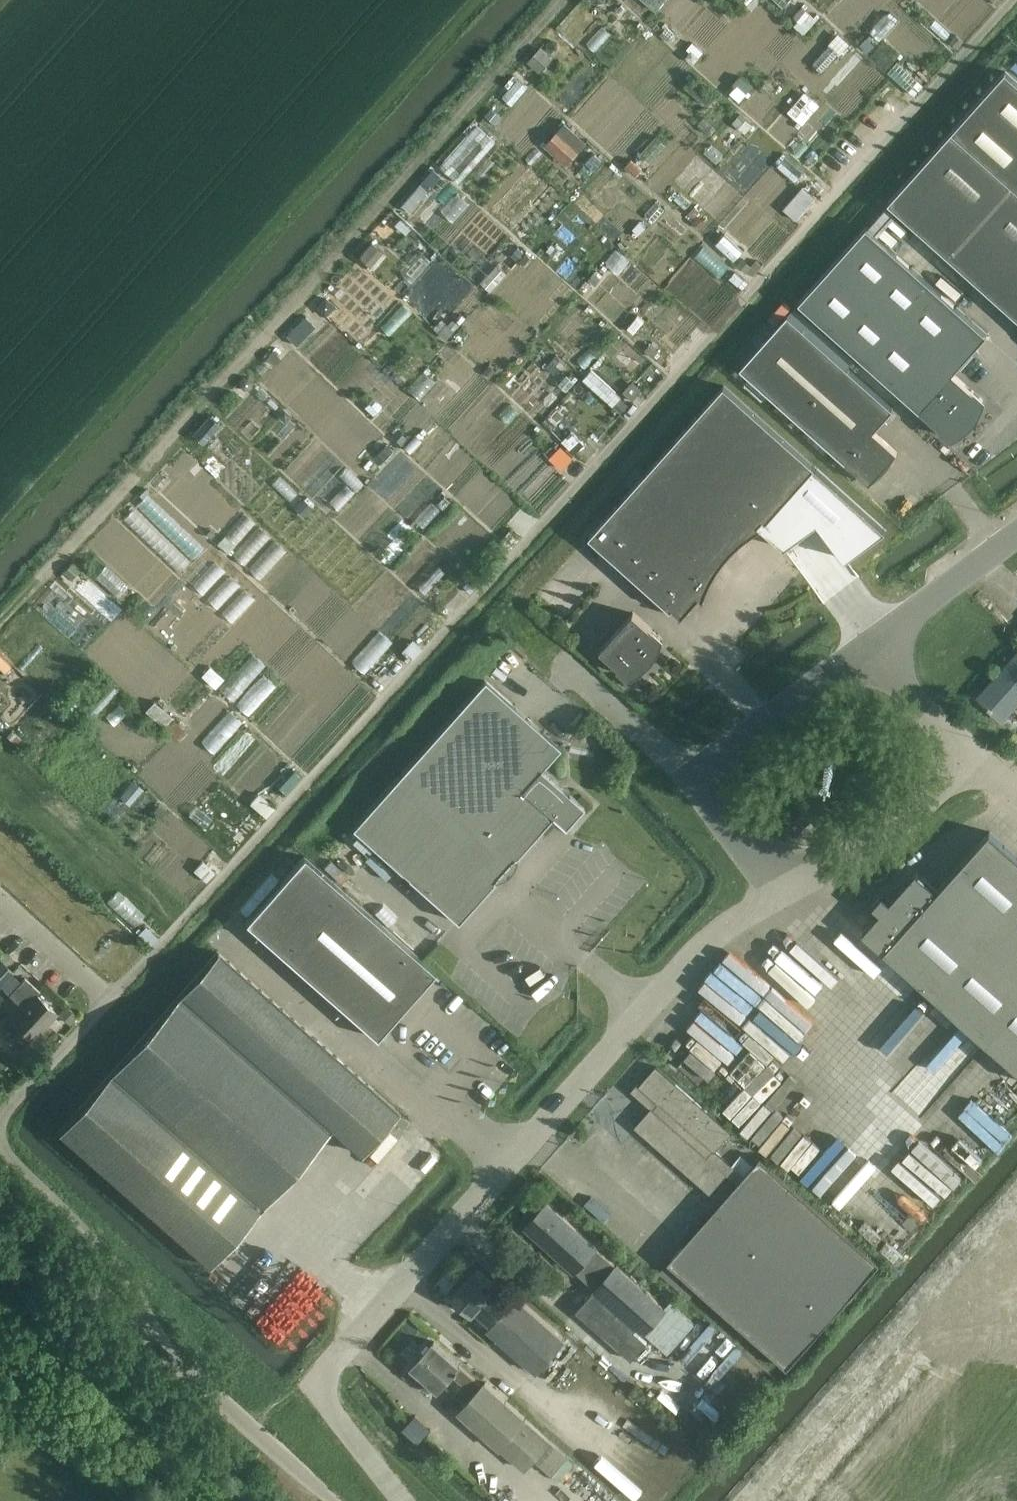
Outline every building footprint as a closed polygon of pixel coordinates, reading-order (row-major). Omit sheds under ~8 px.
[(1005,70),(887,201),(1016,317),(1016,81),(1005,70)] [(804,92),(788,110),(802,123),(818,105),(804,92)] [(739,114),(733,122),(745,132),(751,124),(739,114)] [(564,122),(543,145),(565,165),(586,142),(564,122)] [(593,153),(585,162),(594,169),(601,161),(593,153)] [(398,219),(393,224),(404,234),(409,229),(398,219)] [(949,437),(952,436),(956,434),(960,431),(964,429),(969,424),(972,420),(975,417),(976,414),(979,410),(980,406),(982,402),(983,399),(982,399),(952,372),(987,333),(866,225),(798,301),(949,436),(949,437)] [(869,482),(896,451),(873,430),(893,407),(788,314),(740,368),(869,482)] [(305,316),(286,335),(297,346),(316,327),(305,316)] [(273,350),(266,357),(274,366),(281,359),(273,350)] [(488,366),(483,372),(490,378),(495,371),(488,366)] [(766,521),(815,466),(723,385),(589,536),(671,609),(673,607),(681,614),(679,616),(680,617),(699,596),(702,599),(702,600),(703,600),(707,590),(711,580),(716,571),(722,562),(729,553),(736,546),(744,539),(753,532),(762,527),(762,526),(761,526),(759,524),(763,519),(766,521)] [(209,416),(193,435),(203,444),(219,426),(209,416)] [(304,500),(295,509),(304,516),(312,507),(304,500)] [(72,563),(63,572),(63,573),(71,579),(79,570),(72,563)] [(628,675),(632,673),(636,671),(640,669),(644,666),(648,662),(651,659),(654,655),(656,651),(658,647),(660,642),(661,638),(633,613),(600,650),(628,675)] [(1016,703),(1016,651),(977,696),(1003,719),(1016,703)] [(352,827),(426,893),(457,921),(482,893),(551,815),(564,827),(583,805),(541,767),(560,746),(484,679),(352,827)] [(802,811),(788,827),(797,835),(811,819),(802,811)] [(990,832),(937,891),(916,872),(890,901),(882,895),(873,905),(881,912),(863,932),(1016,1068),(1016,856),(990,832)] [(376,1038),(435,972),(304,856),(245,922),(376,1038)] [(361,1154),(398,1112),(217,952),(177,996),(58,1131),(209,1265),(263,1205),(331,1127),(361,1154)] [(0,962),(0,987),(14,972),(2,960),(0,962)] [(23,1047),(57,1012),(37,994),(40,991),(24,977),(9,994),(23,1007),(3,1029),(23,1047)] [(58,1014),(70,1024),(78,1015),(66,1004),(58,1014)] [(744,1175),(716,1150),(731,1131),(656,1065),(633,1092),(650,1107),(635,1126),(710,1192),(726,1173),(737,1182),(667,1261),(787,1367),(879,1262),(760,1157),(744,1175)] [(615,1264),(597,1248),(598,1248),(547,1203),(525,1227),(576,1271),(594,1288),(592,1289),(594,1291),(576,1311),(631,1359),(647,1342),(634,1330),(637,1327),(644,1333),(667,1354),(695,1323),(670,1301),(664,1307),(616,1263),(615,1264)] [(508,1304),(492,1291),(497,1286),(476,1268),(452,1295),(472,1313),(481,1303),(488,1308),(482,1316),(491,1324),(486,1329),(536,1372),(566,1339),(517,1295),(508,1304)] [(482,1385),(460,1365),(461,1364),(434,1340),(413,1365),(421,1372),(418,1376),(417,1381),(428,1390),(433,1389),(436,1386),(439,1388),(452,1373),(464,1383),(456,1392),(467,1402),(482,1385)] [(467,1402),(459,1410),(500,1447),(501,1446),(513,1457),(527,1469),(534,1460),(551,1441),(538,1429),(526,1419),(527,1418),(485,1381),(482,1385),(467,1402)]
